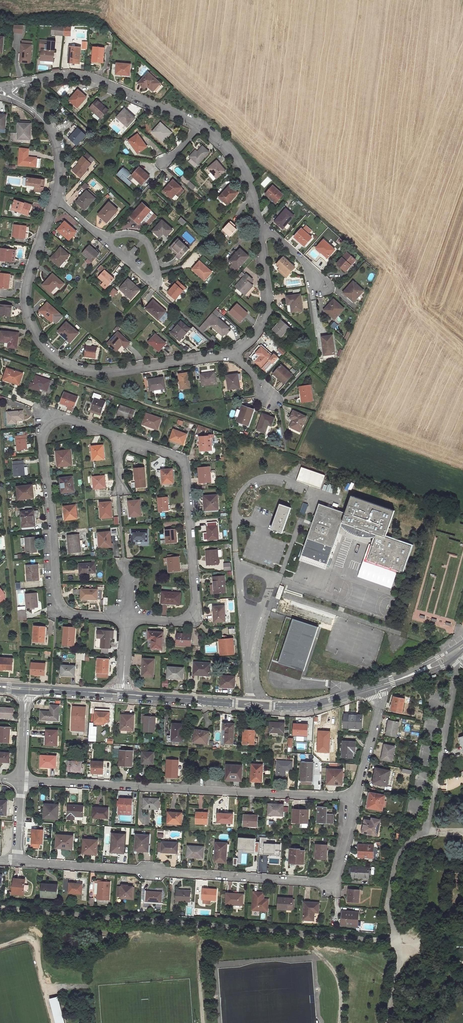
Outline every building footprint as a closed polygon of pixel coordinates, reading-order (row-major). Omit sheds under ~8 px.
[(16,34),(24,34),(24,26),(16,25),(16,34)] [(54,26),(53,35),(63,35),(63,27),(54,26)] [(55,42),(48,42),(47,51),(42,50),(41,61),(45,61),(53,62),(54,51),(55,42)] [(30,45),(20,44),(18,58),(29,59),(30,45)] [(82,48),(70,47),(69,63),(80,64),(82,48)] [(102,48),(92,47),(90,61),(101,62),(102,48)] [(129,65),(115,63),(114,75),(128,76),(129,65)] [(159,83),(147,73),(138,84),(142,87),(144,84),(146,86),(152,91),(159,83)] [(86,99),(78,92),(68,101),(76,109),(86,99)] [(108,111),(98,101),(90,108),(101,119),(108,111)] [(128,114),(124,109),(117,118),(127,127),(135,118),(129,113),(128,114)] [(30,124),(17,124),(17,139),(29,139),(30,124)] [(171,133),(160,124),(152,133),(158,138),(159,137),(163,141),(171,133)] [(81,132),(77,129),(68,140),(75,147),(85,136),(84,135),(81,132)] [(146,148),(137,135),(128,141),(137,154),(146,148)] [(197,165),(208,152),(202,146),(196,152),(195,151),(189,157),(191,159),(197,165)] [(18,165),(35,167),(38,167),(39,159),(36,158),(27,157),(28,149),(19,148),(18,165)] [(91,164),(83,157),(77,163),(78,164),(72,171),(80,179),(87,171),(85,170),(91,164)] [(189,162),(194,167),(197,165),(191,159),(189,162)] [(225,172),(217,162),(208,169),(217,179),(225,172)] [(129,179),(132,175),(123,168),(117,175),(130,186),(133,182),(129,179)] [(150,177),(139,168),(132,176),(142,186),(150,177)] [(180,180),(186,185),(189,182),(183,177),(180,180)] [(27,186),(36,187),(37,188),(36,193),(43,194),(45,181),(28,179),(27,186)] [(164,191),(172,199),(175,201),(185,190),(173,180),(164,191)] [(282,194),(272,185),(264,193),(275,202),(282,194)] [(238,194),(230,187),(220,198),(228,205),(238,194)] [(94,200),(86,192),(76,204),(84,211),(94,200)] [(32,206),(15,200),(12,208),(21,211),(21,212),(29,215),(32,206)] [(117,211),(108,204),(98,216),(106,223),(117,211)] [(151,211),(143,204),(131,217),(139,225),(143,220),(151,211)] [(293,216),(285,208),(273,221),(281,228),(293,216)] [(143,220),(150,225),(157,217),(151,211),(143,220)] [(178,220),(183,225),(187,221),(181,217),(178,220)] [(235,224),(231,220),(223,229),(230,236),(237,229),(233,226),(235,224)] [(75,232),(65,221),(56,228),(67,240),(75,232)] [(173,230),(163,221),(154,231),(161,237),(164,234),(167,237),(173,230)] [(13,236),(19,237),(19,238),(25,239),(26,226),(15,225),(13,236)] [(312,237),(301,227),(294,235),(304,245),(312,237)] [(190,248),(179,238),(173,244),(181,251),(179,253),(176,256),(180,259),(190,248)] [(334,249),(323,239),(315,247),(326,257),(334,249)] [(181,251),(173,244),(171,246),(179,253),(181,251)] [(99,254),(90,246),(83,253),(92,262),(99,254)] [(1,248),(0,258),(0,260),(11,261),(12,250),(1,248)] [(71,255),(62,248),(52,259),(61,267),(71,255)] [(249,256),(241,249),(230,261),(233,264),(237,267),(238,268),(249,256)] [(355,260),(347,252),(336,263),(345,271),(355,260)] [(205,256),(201,260),(193,268),(199,273),(198,274),(204,280),(212,272),(207,266),(211,262),(205,256)] [(279,272),(283,275),(286,278),(295,268),(283,257),(276,265),(282,270),(279,272)] [(121,266),(113,274),(116,277),(124,269),(121,266)] [(115,279),(105,270),(99,277),(104,282),(102,285),(105,288),(108,285),(108,286),(115,279)] [(253,278),(248,273),(236,286),(246,294),(254,285),(250,282),(253,278)] [(0,274),(0,288),(9,289),(11,275),(0,274)] [(65,284),(54,274),(44,286),(52,292),(58,285),(61,288),(65,284)] [(134,284),(128,279),(120,288),(131,298),(139,290),(133,285),(134,284)] [(186,287),(179,281),(168,293),(176,299),(186,287)] [(364,291),(354,282),(344,293),(348,297),(349,295),(355,301),(364,291)] [(300,295),(286,297),(287,304),(290,304),(291,312),(302,311),(300,295)] [(344,308),(334,299),(326,309),(331,314),(330,315),(335,319),(344,308)] [(166,311),(154,300),(146,308),(158,319),(166,311)] [(248,311),(236,302),(229,311),(241,320),(248,311)] [(40,311),(51,322),(52,321),(56,323),(62,316),(47,303),(40,311)] [(1,305),(0,314),(0,316),(11,317),(12,306),(1,305)] [(211,325),(224,335),(230,327),(213,313),(201,328),(205,332),(211,325)] [(291,328),(283,320),(273,330),(281,338),(291,328)] [(80,333),(68,322),(61,330),(64,333),(63,334),(71,342),(80,333)] [(192,331),(181,322),(171,333),(182,342),(192,331)] [(18,333),(3,331),(2,341),(6,342),(12,342),(11,347),(19,348),(20,338),(17,338),(18,333)] [(130,342),(118,331),(108,343),(120,353),(130,342)] [(166,342),(155,333),(148,341),(159,350),(166,342)] [(332,335),(322,336),(324,355),(335,354),(332,335)] [(266,370),(267,374),(280,358),(275,354),(273,356),(269,353),(270,352),(262,345),(261,346),(262,347),(257,353),(255,355),(253,356),(254,359),(256,361),(266,370)] [(98,347),(87,346),(85,356),(97,358),(98,347)] [(278,349),(284,355),(287,351),(281,346),(278,349)] [(293,374),(282,364),(276,372),(280,376),(279,377),(285,383),(293,374)] [(23,374),(7,369),(3,380),(10,382),(19,385),(23,374)] [(189,372),(179,373),(180,381),(182,381),(182,389),(191,387),(189,372)] [(216,372),(202,373),(203,385),(217,383),(216,372)] [(239,374),(228,375),(229,389),(241,388),(239,374)] [(51,381),(36,376),(33,386),(48,391),(51,381)] [(164,377),(151,378),(152,389),(166,388),(164,377)] [(312,383),(301,384),(303,400),(314,398),(312,383)] [(78,397),(65,393),(61,403),(69,406),(74,407),(75,408),(78,397)] [(106,401),(95,397),(91,409),(102,413),(106,401)] [(136,410),(121,405),(117,415),(132,421),(136,410)] [(256,409),(245,405),(239,421),(250,425),(256,409)] [(306,416),(294,410),(291,417),(294,418),(290,425),(299,430),(306,416)] [(22,412),(7,413),(8,425),(16,424),(16,421),(23,421),(22,412)] [(275,417),(264,413),(258,430),(266,433),(269,424),(272,426),(275,417)] [(161,419),(146,414),(143,425),(157,430),(161,419)] [(187,435),(173,430),(170,440),(183,444),(187,435)] [(15,437),(16,451),(27,450),(27,449),(31,449),(30,445),(27,445),(26,436),(15,437)] [(211,439),(199,440),(200,455),(212,454),(211,439)] [(103,445),(92,447),(93,460),(105,459),(103,445)] [(70,450),(57,451),(58,466),(72,465),(70,450)] [(14,478),(25,476),(27,476),(27,469),(24,469),(23,461),(13,462),(14,478)] [(324,474),(300,466),(296,480),(320,487),(324,474)] [(209,467),(198,468),(199,483),(211,482),(209,467)] [(144,468),(133,469),(135,488),(145,488),(144,468)] [(172,469),(162,470),(163,485),(174,484),(172,469)] [(104,476),(93,477),(95,489),(106,488),(104,476)] [(73,478),(60,479),(62,493),(74,492),(73,478)] [(33,486),(18,487),(19,500),(34,498),(33,486)] [(217,495),(203,496),(203,501),(205,501),(206,510),(218,509),(217,495)] [(303,556),(330,565),(341,528),(347,530),(347,531),(358,536),(363,537),(367,537),(370,536),(371,536),(376,538),(369,560),(404,571),(412,545),(386,537),(394,511),(351,497),(345,514),(319,506),(303,556)] [(168,498),(158,498),(160,512),(170,511),(168,498)] [(139,500),(128,501),(130,517),(141,516),(139,500)] [(293,505),(282,502),(274,526),(285,530),(293,505)] [(111,503),(100,504),(101,519),(112,518),(111,503)] [(74,506),(62,507),(64,521),(76,519),(74,506)] [(16,514),(17,528),(29,527),(29,520),(32,519),(32,518),(33,517),(33,515),(33,514),(33,513),(32,512),(16,514)] [(203,540),(219,539),(218,526),(219,526),(219,522),(206,523),(207,527),(206,527),(206,532),(202,533),(203,540)] [(175,528),(165,529),(166,544),(176,543),(175,528)] [(146,531),(131,531),(131,541),(146,541),(146,531)] [(110,533),(99,534),(100,548),(112,548),(110,533)] [(80,536),(68,537),(69,540),(71,540),(71,543),(69,543),(70,554),(82,553),(80,536)] [(31,538),(20,539),(21,555),(32,554),(31,538)] [(218,550),(206,551),(207,566),(219,565),(218,559),(222,558),(221,551),(218,552),(218,550)] [(330,565),(303,556),(302,558),(329,567),(330,565)] [(180,557),(169,558),(170,572),(181,571),(180,557)] [(95,565),(79,566),(80,576),(96,575),(95,565)] [(38,567),(27,568),(28,582),(39,581),(38,567)] [(225,576),(213,577),(215,594),(226,593),(225,576)] [(284,587),(280,586),(276,598),(280,599),(284,587)] [(98,591),(82,590),(81,601),(98,601),(98,591)] [(181,593),(163,592),(162,604),(180,605),(181,593)] [(37,595),(27,596),(28,609),(31,609),(35,609),(39,608),(37,595)] [(225,607),(214,607),(215,623),(229,622),(229,613),(225,613),(225,607)] [(20,621),(27,620),(26,611),(19,611),(20,621)] [(318,625),(286,615),(267,670),(283,675),(284,670),(302,676),(318,625)] [(46,628),(36,627),(35,642),(45,643),(46,628)] [(77,629),(64,629),(63,647),(75,648),(75,643),(77,644),(77,629)] [(110,649),(111,638),(112,632),(99,631),(98,639),(102,639),(102,649),(103,649),(109,649),(110,649)] [(162,633),(149,632),(148,639),(152,639),(152,648),(162,649),(162,633)] [(191,645),(191,634),(177,633),(177,645),(191,645)] [(233,638),(221,639),(223,655),(235,655),(233,638)] [(0,656),(0,665),(4,665),(4,667),(13,668),(14,657),(0,656)] [(154,660),(143,659),(142,676),(153,676),(154,660)] [(99,660),(98,674),(109,675),(109,670),(111,670),(111,661),(99,660)] [(211,663),(196,663),(195,675),(211,676),(211,663)] [(45,665),(32,664),(31,675),(44,676),(45,665)] [(76,667),(63,666),(62,676),(75,677),(76,667)] [(183,668),(168,667),(168,678),(183,679),(183,668)] [(284,670),(283,675),(300,681),(302,676),(284,670)] [(236,678),(222,677),(222,688),(236,688),(236,678)] [(404,698),(393,696),(390,710),(401,712),(404,698)] [(59,705),(51,704),(50,711),(42,711),(41,719),(59,720),(59,705)] [(85,708),(74,707),(73,730),(84,731),(85,708)] [(0,708),(0,717),(13,718),(14,710),(5,709),(5,708),(0,708)] [(95,721),(104,722),(110,722),(110,709),(106,709),(106,712),(95,711),(95,721)] [(135,713),(123,713),(122,727),(134,728),(135,713)] [(156,715),(145,714),(145,730),(155,731),(156,715)] [(362,714),(344,714),(344,727),(361,727),(362,714)] [(399,722),(388,720),(386,734),(397,736),(399,722)] [(284,722),(270,721),(269,731),(283,732),(284,722)] [(235,723),(225,722),(224,730),(226,730),(226,743),(234,743),(235,723)] [(185,723),(173,723),(173,740),(184,741),(185,723)] [(308,725),(295,724),(294,735),(307,736),(308,725)] [(0,727),(0,734),(0,742),(10,743),(11,727),(0,727)] [(58,730),(47,729),(46,744),(57,745),(58,730)] [(209,730),(195,729),(194,742),(208,743),(209,730)] [(256,730),(245,729),(244,743),(255,743),(256,730)] [(329,732),(319,732),(318,752),(329,752),(329,732)] [(356,741),(343,741),(342,758),(352,758),(352,751),(355,751),(356,741)] [(394,746),(384,744),(383,750),(384,750),(382,759),(392,761),(394,746)] [(134,751),(121,751),(121,765),(133,766),(134,751)] [(0,752),(0,762),(4,762),(4,761),(10,761),(10,753),(0,752)] [(154,752),(144,752),(143,763),(154,764),(154,752)] [(57,756),(42,755),(41,766),(56,767),(57,756)] [(84,761),(68,760),(68,771),(82,772),(82,764),(84,764),(84,761)] [(178,760),(168,760),(167,777),(177,777),(178,760)] [(104,762),(93,761),(92,773),(103,773),(104,762)] [(293,762),(278,761),(277,778),(285,778),(286,770),(292,771),(293,762)] [(314,762),(303,761),(302,780),(313,780),(314,762)] [(263,765),(253,764),(252,781),(262,781),(263,765)] [(242,765),(227,765),(227,778),(236,779),(236,780),(241,780),(242,765)] [(343,769),(328,768),(328,781),(337,782),(336,783),(343,784),(343,769)] [(390,770),(376,768),(374,775),(375,775),(374,783),(387,785),(390,770)] [(384,795),(370,792),(367,807),(382,809),(384,795)] [(119,809),(133,810),(134,799),(120,798),(119,809)] [(159,799),(144,798),(144,808),(159,808),(159,799)] [(284,804),(269,803),(269,814),(283,815),(284,804)] [(59,805),(45,804),(44,818),(58,818),(59,805)] [(84,805),(69,805),(68,819),(75,819),(75,816),(83,816),(84,805)] [(309,806),(294,806),(294,818),(308,818),(309,806)] [(110,808),(95,807),(94,817),(109,818),(110,808)] [(327,807),(319,807),(318,822),(333,822),(333,814),(327,814),(327,807)] [(209,813),(198,812),(198,823),(208,824),(209,813)] [(183,814),(169,813),(168,824),(182,825),(183,814)] [(234,814),(219,813),(218,822),(233,822),(234,814)] [(260,815),(245,814),(244,825),(259,826),(260,815)] [(372,821),(364,821),(364,826),(366,826),(366,834),(379,835),(379,819),(374,819),(374,821),(372,821)] [(44,830),(34,829),(33,843),(43,844),(44,830)] [(125,834),(113,834),(112,852),(124,853),(125,834)] [(149,835),(135,834),(134,850),(140,850),(140,849),(148,850),(149,835)] [(73,836),(58,835),(57,847),(67,847),(67,848),(72,848),(73,836)] [(256,837),(239,836),(238,848),(244,849),(243,852),(255,853),(255,852),(259,853),(260,841),(256,841),(256,837)] [(267,837),(260,837),(259,855),(280,856),(281,844),(267,843),(267,837)] [(97,840),(84,840),(83,853),(96,853),(97,840)] [(178,842),(162,841),(161,852),(177,853),(178,842)] [(224,842),(215,842),(214,861),(225,862),(226,853),(224,853),(224,842)] [(327,845),(315,844),(314,858),(326,859),(327,845)] [(374,845),(359,844),(358,857),(373,857),(374,845)] [(204,846),(191,846),(190,857),(203,857),(204,846)] [(300,849),(290,848),(289,863),(303,864),(305,850),(300,850),(300,849)] [(369,867),(352,866),(352,877),(368,878),(369,867)] [(25,879),(14,878),(13,894),(24,894),(25,879)] [(109,882),(98,881),(97,898),(108,899),(109,882)] [(82,883),(69,882),(68,892),(81,893),(82,883)] [(58,884),(47,884),(47,885),(42,885),(42,896),(58,897),(58,884)] [(132,899),(133,888),(122,887),(121,898),(132,899)] [(217,889),(203,888),(202,899),(216,900),(217,889)] [(359,890),(348,889),(347,901),(358,902),(359,890)] [(190,891),(177,890),(177,901),(190,901),(190,891)] [(162,902),(162,892),(147,891),(146,901),(162,902)] [(242,893),(225,892),(224,903),(241,904),(242,893)] [(261,892),(254,892),(252,910),(268,911),(269,899),(264,899),(261,899),(261,892)] [(292,898),(278,897),(277,909),(291,910),(292,898)] [(319,903),(304,902),(303,919),(314,920),(314,912),(318,912),(319,903)] [(358,912),(345,911),(345,912),(342,912),(341,924),(352,925),(353,921),(357,921),(358,912)] [(57,997),(51,999),(54,1013),(56,1012),(58,1022),(64,1022),(57,997)]
